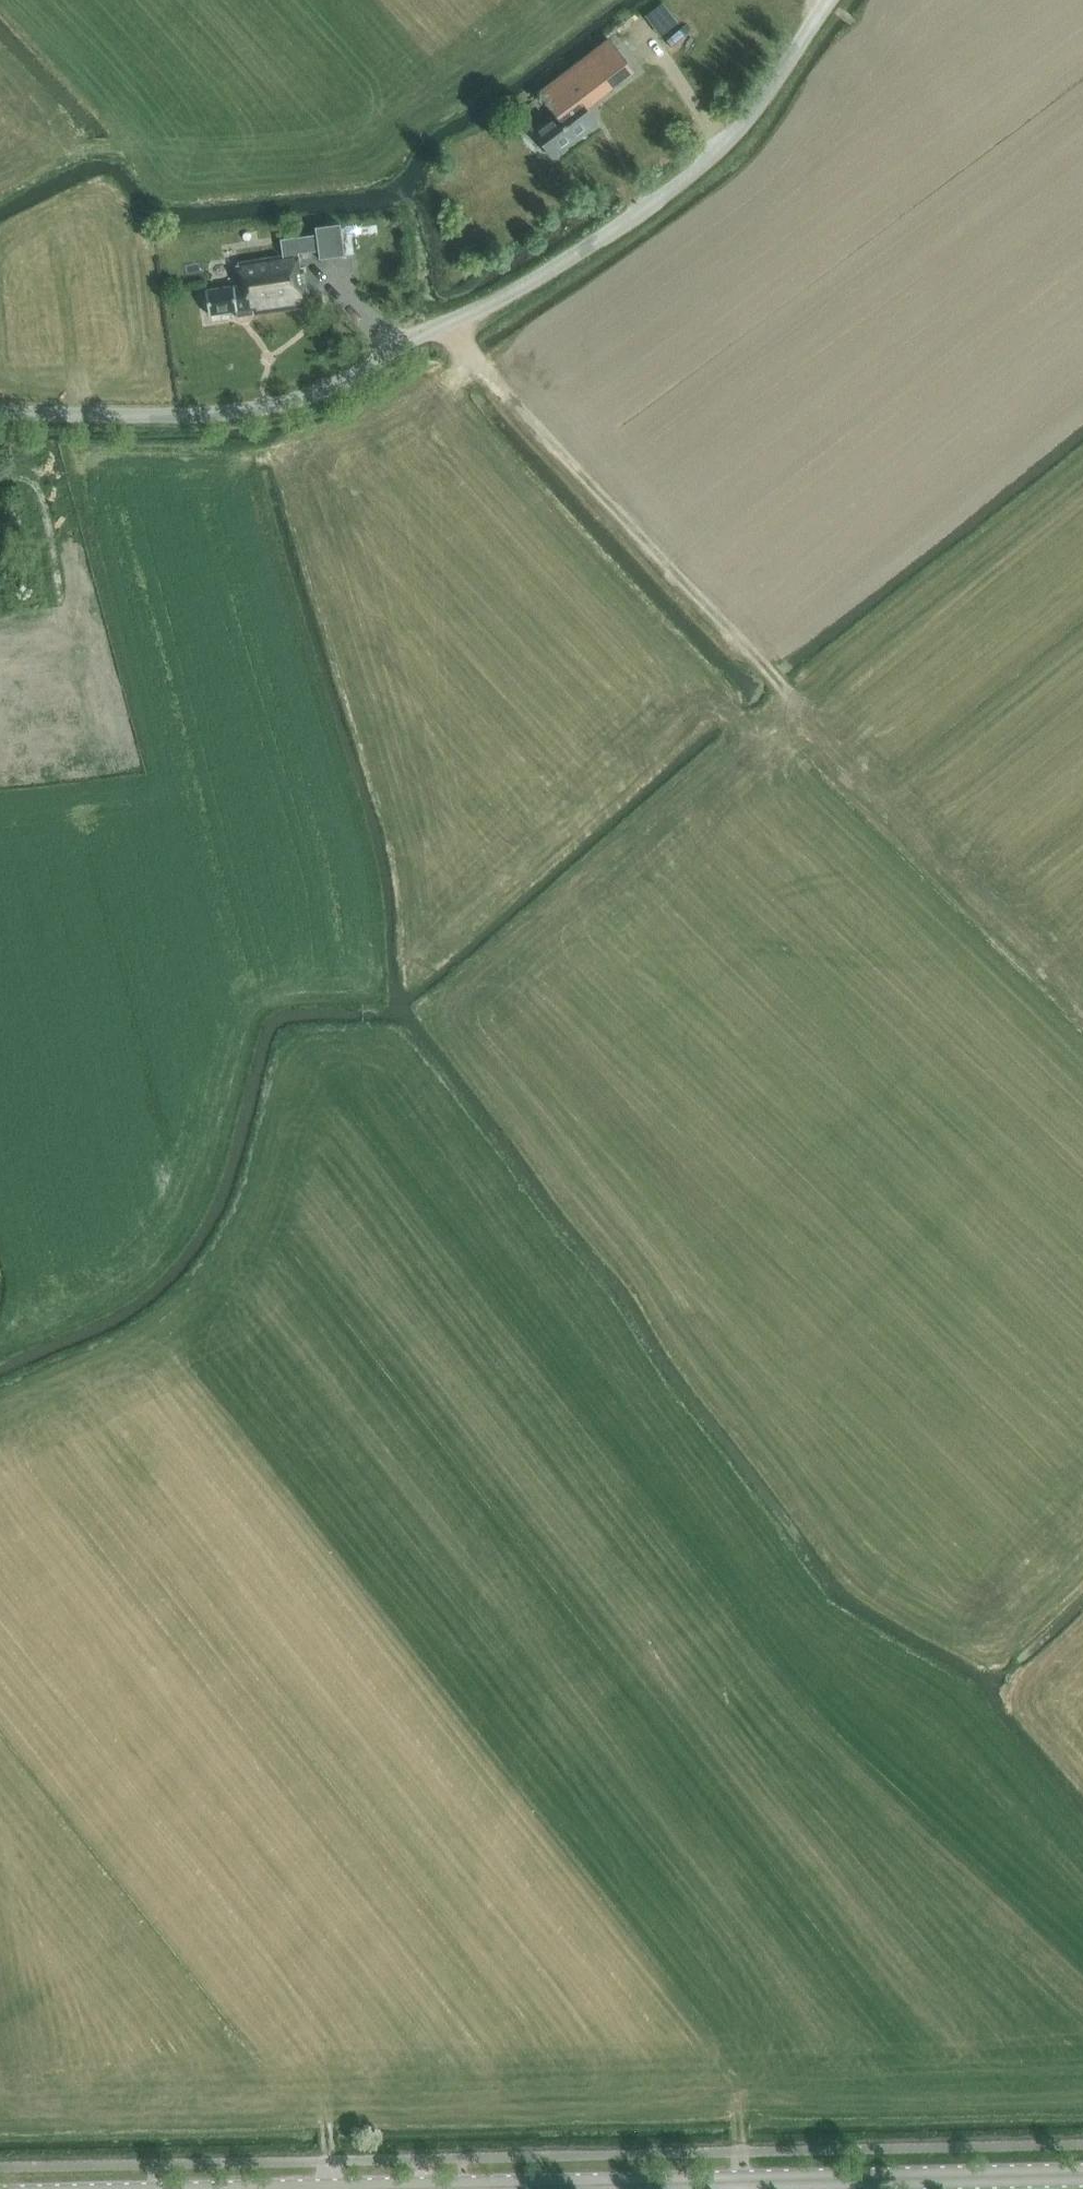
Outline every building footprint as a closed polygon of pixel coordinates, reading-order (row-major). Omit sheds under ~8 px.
[(553,113),(530,130),(551,157),(596,123),(585,108),(633,71),(611,41),(551,87),(540,95),(553,113)] [(241,285),(205,290),(208,314),(236,310),(236,317),(308,306),(302,267),(300,267),(298,254),(318,251),(319,259),(344,256),(340,223),(314,227),(315,234),(280,239),(282,255),(237,263),(241,285)]
